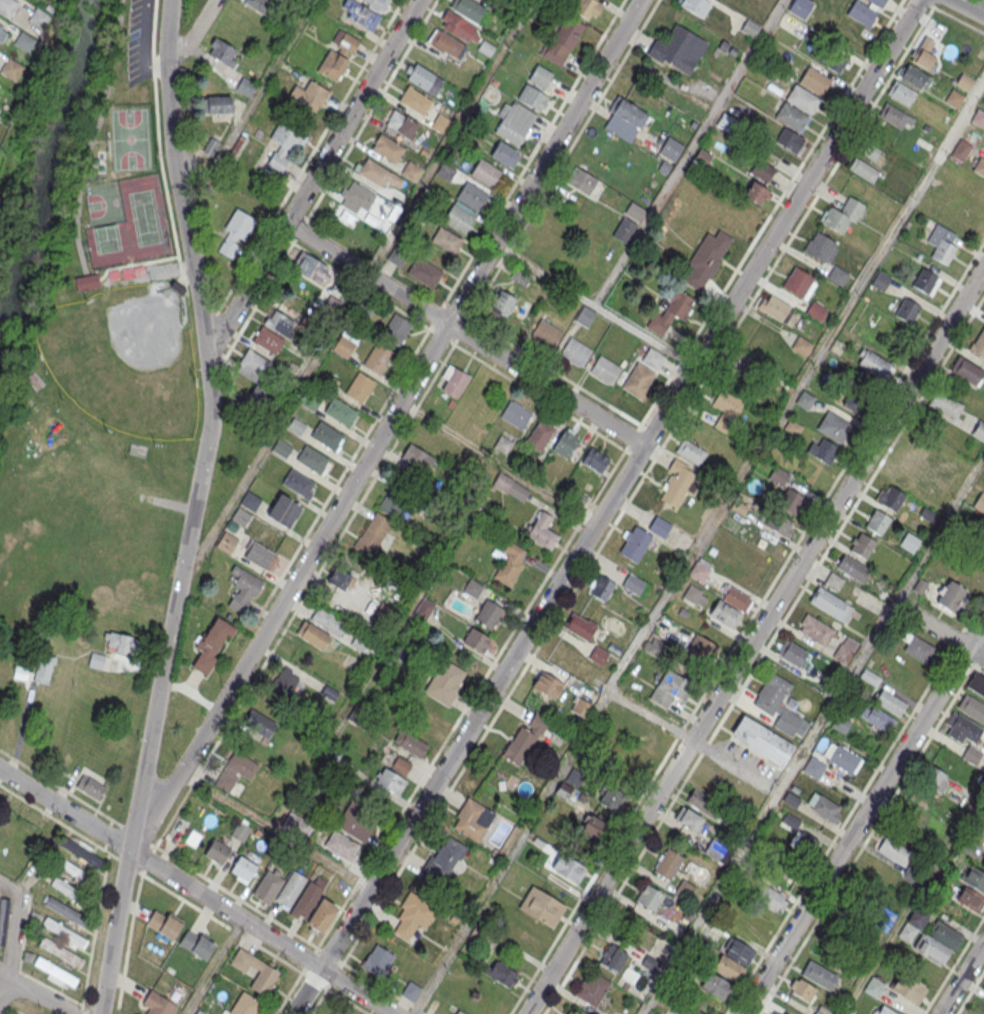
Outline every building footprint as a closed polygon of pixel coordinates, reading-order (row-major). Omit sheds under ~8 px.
[(9,19),(0,14),(0,0),(14,0),(19,3),(9,19)] [(278,0),(245,0),(243,7),(274,14),(278,0)] [(373,30),(380,14),(349,0),(347,0),(344,6),(351,9),(347,19),(373,30)] [(381,13),(390,0),(361,0),(381,13)] [(471,0),(453,0),(449,7),(477,23),(485,8),(471,0)] [(595,0),(580,0),(574,11),(587,19),(590,15),(594,17),(602,4),(595,0)] [(679,3),(676,0),(706,0),(711,3),(701,19),(678,5),(679,3)] [(787,9),(792,0),(811,0),(814,2),(804,20),(787,9)] [(869,28),(878,12),(875,10),(877,6),(881,8),(886,0),(869,0),(870,1),(867,6),(858,0),(855,0),(846,13),(869,28)] [(36,6),(51,15),(42,30),(27,21),(36,6)] [(446,8),(476,27),(473,32),(479,36),(474,42),(469,39),(467,43),(441,26),(445,21),(440,18),(446,8)] [(537,53),(560,66),(585,25),(567,14),(549,43),(545,40),(537,53)] [(753,38),(740,30),(747,18),(760,26),(753,38)] [(675,22),(708,42),(688,75),(663,59),(661,62),(646,53),(655,39),(663,43),(675,22)] [(2,43),(0,42),(0,24),(4,26),(2,29),(8,33),(2,43)] [(360,40),(339,28),(329,46),(330,46),(317,72),(337,82),(350,58),(360,40)] [(466,46),(437,28),(428,42),(442,51),(443,50),(458,59),(466,46)] [(21,31),(36,40),(28,52),(14,43),(21,31)] [(925,36),(910,60),(932,73),(937,65),(931,62),(935,56),(928,52),(935,41),(925,36)] [(238,51),(215,39),(206,57),(230,69),(238,51)] [(839,74),(852,54),(834,42),(821,63),(839,74)] [(9,57),(25,67),(16,81),(0,71),(9,57)] [(443,80),(416,63),(413,68),(408,65),(405,71),(409,74),(407,79),(434,96),(443,80)] [(908,63),(904,69),(901,67),(897,74),(900,76),(899,78),(920,90),(923,85),(925,87),(931,78),(928,76),(908,63)] [(537,64),(552,73),(543,89),(527,80),(537,64)] [(831,80),(809,66),(798,81),(821,95),(831,80)] [(974,80),(962,72),(955,84),(967,91),(974,80)] [(895,79),(886,93),(908,106),(917,92),(895,79)] [(252,85),(242,80),(237,90),(247,95),(252,85)] [(303,90),(297,86),(288,98),(312,117),(330,94),(311,80),(303,90)] [(525,83),(548,97),(548,98),(551,100),(543,113),(540,110),(539,112),(516,98),(525,83)] [(820,99),(795,83),(785,99),(810,115),(820,99)] [(408,85),(398,100),(422,116),(432,100),(408,85)] [(964,96),(952,88),(944,100),(956,108),(964,96)] [(230,96),(203,96),(203,114),(230,114),(230,96)] [(607,110),(638,129),(647,115),(635,108),(636,106),(628,102),(627,104),(616,97),(607,110)] [(513,100),(537,115),(517,146),(494,132),(502,118),(496,115),(504,102),(510,105),(513,100)] [(808,117),(784,101),(774,117),(798,133),(808,117)] [(906,132),(914,119),(886,103),(879,116),(906,132)] [(969,121),(983,130),(983,128),(983,112),(977,108),(969,121)] [(417,124),(393,109),(384,124),(394,130),(390,136),(404,145),(417,124)] [(431,128),(443,136),(451,123),(439,115),(431,128)] [(304,136),(278,124),(270,141),(276,144),(265,167),(284,176),(304,136)] [(797,155),(806,141),(782,126),(773,141),(797,155)] [(371,149),(380,133),(404,148),(395,163),(371,149)] [(668,136),(683,146),(673,162),(658,152),(668,136)] [(858,150),(872,161),(880,151),(866,140),(858,150)] [(511,169),(520,153),(498,141),(489,156),(511,169)] [(979,156),(983,159),(983,177),(971,170),(979,156)] [(879,171),(872,183),(849,168),(856,157),(879,171)] [(501,171),(480,158),(468,176),(490,191),(501,171)] [(391,193),(399,178),(366,159),(357,175),(391,193)] [(767,182),(775,170),(758,160),(751,173),(767,182)] [(562,182),(587,197),(597,181),(572,166),(562,182)] [(752,181),(768,191),(759,205),(743,195),(752,181)] [(983,202),(983,182),(981,181),(973,196),(983,202)] [(341,199),(360,213),(372,196),(353,182),(341,199)] [(465,235),(488,194),(465,182),(442,223),(465,235)] [(849,195),(839,212),(830,206),(821,222),(841,234),(850,220),(854,222),(865,205),(849,195)] [(582,200),(569,196),(565,208),(578,212),(582,200)] [(645,210),(631,201),(624,213),(638,221),(645,210)] [(232,260),(256,221),(237,209),(213,249),(232,260)] [(637,224),(623,216),(612,235),(626,243),(637,224)] [(956,234),(936,223),(926,241),(935,246),(930,256),(946,265),(957,247),(950,243),(956,234)] [(452,257),(461,242),(440,229),(431,244),(452,257)] [(700,290),(707,278),(709,279),(722,259),(720,258),(732,238),(718,229),(714,236),(707,231),(684,266),(690,271),(684,280),(700,290)] [(816,231),(836,242),(834,245),(838,248),(830,262),(823,262),(802,250),(809,239),(811,240),(816,231)] [(294,271),(320,287),(330,271),(305,254),(294,271)] [(433,290),(443,272),(416,257),(406,276),(433,290)] [(834,264),(849,274),(841,287),(826,277),(834,264)] [(794,266),(782,286),(805,300),(816,283),(812,281),(814,278),(794,266)] [(522,287),(530,277),(518,267),(510,278),(522,287)] [(932,296),(941,277),(923,268),(913,287),(932,296)] [(879,270),(871,284),(883,291),(891,277),(879,270)] [(77,294),(74,281),(96,277),(99,290),(77,294)] [(645,325),(661,335),(674,314),(683,320),(695,300),(677,288),(661,315),(654,311),(645,325)] [(487,308),(505,319),(516,300),(498,290),(487,308)] [(756,306),(784,324),(794,309),(770,294),(766,300),(761,297),(756,306)] [(904,297),(920,306),(909,324),(893,314),(904,297)] [(820,322),(827,308),(812,300),(805,314),(820,322)] [(583,305),(596,312),(587,328),(574,320),(583,305)] [(261,322),(286,338),(295,325),(270,308),(261,322)] [(381,336),(401,346),(412,323),(393,314),(381,336)] [(540,318),(562,332),(552,349),(529,334),(540,318)] [(969,350),(983,359),(983,326),(969,350)] [(275,356),(283,340),(259,327),(250,343),(275,356)] [(813,344),(806,357),(791,348),(798,335),(813,344)] [(570,336),(592,350),(581,367),(559,352),(570,336)] [(346,358),(354,345),(341,337),(333,351),(346,358)] [(376,342),(393,352),(379,374),(363,364),(376,342)] [(649,347),(665,357),(656,371),(640,361),(649,347)] [(257,386),(272,367),(251,350),(236,368),(257,386)] [(855,367),(886,382),(894,365),(864,350),(855,367)] [(599,354),(621,368),(610,385),(588,371),(599,354)] [(983,374),(983,373),(958,356),(949,371),(975,388),(983,374)] [(655,373),(637,362),(621,387),(641,400),(649,386),(648,385),(655,373)] [(435,385),(448,364),(469,376),(456,397),(435,385)] [(358,371),(374,381),(361,403),(344,393),(358,371)] [(710,405),(722,411),(714,427),(727,433),(744,400),(719,388),(710,405)] [(803,390),(795,402),(807,410),(815,398),(803,390)] [(321,400),(307,392),(300,404),(314,411),(321,400)] [(926,410),(955,424),(963,406),(935,392),(926,410)] [(861,415),(867,400),(850,394),(844,408),(861,415)] [(324,412),(333,396),(357,411),(355,415),(357,416),(349,428),(324,412)] [(531,413),(521,430),(499,417),(510,399),(531,413)] [(828,410),(817,428),(840,443),(852,425),(828,410)] [(541,453),(555,427),(539,418),(524,444),(541,453)] [(789,418),(803,427),(797,436),(783,428),(789,418)] [(310,436),(319,420),(343,436),(334,451),(310,436)] [(983,445),(983,444),(983,424),(980,421),(970,434),(983,445)] [(552,451),(567,459),(578,438),(563,430),(552,451)] [(822,437),(838,446),(827,464),(806,451),(811,442),(817,445),(822,437)] [(706,452),(683,438),(675,451),(698,465),(706,452)] [(399,459),(422,477),(435,462),(411,443),(399,459)] [(295,459),(304,444),(329,459),(319,474),(295,459)] [(581,462),(599,475),(609,460),(591,447),(581,462)] [(675,507),(686,490),(691,493),(696,485),(691,482),(696,473),(687,468),(688,465),(674,457),(667,469),(673,473),(665,485),(666,486),(659,498),(675,507)] [(768,478),(782,486),(789,474),(775,467),(768,478)] [(281,483),(290,468),(314,483),(309,491),(312,493),(307,500),(281,483)] [(502,486),(518,504),(527,496),(510,479),(502,486)] [(889,485),(905,495),(894,513),(874,500),(880,489),(885,491),(889,485)] [(379,509),(400,518),(410,495),(389,486),(379,509)] [(794,516),(806,499),(788,487),(777,504),(794,516)] [(246,490),(261,499),(253,512),(238,503),(246,490)] [(972,506),(983,513),(983,493),(981,491),(972,506)] [(280,493),(267,515),(290,528),(303,507),(280,493)] [(243,528),(251,514),(238,507),(230,520),(243,528)] [(875,509),(891,518),(880,536),(864,526),(875,509)] [(541,510),(553,517),(546,527),(559,536),(550,551),(526,535),(527,533),(524,531),(528,524),(531,526),(541,510)] [(369,560),(393,523),(376,512),(352,549),(369,560)] [(765,527),(788,539),(796,524),(773,512),(765,527)] [(655,515),(671,524),(663,538),(647,528),(655,515)] [(980,515),(969,533),(983,541),(983,517),(980,515)] [(635,562),(652,536),(635,525),(630,532),(627,531),(623,537),(626,539),(618,552),(635,562)] [(238,539),(224,531),(215,547),(229,555),(238,539)] [(912,553),(899,544),(907,531),(920,539),(912,553)] [(860,532),(877,542),(866,559),(850,549),(860,532)] [(278,556),(269,571),(243,557),(246,552),(243,550),(250,538),(278,556)] [(492,577),(510,588),(516,578),(515,578),(523,564),(520,562),(522,559),(520,558),(525,550),(509,540),(503,550),(507,553),(492,577)] [(844,553),(870,569),(861,583),(835,567),(844,553)] [(703,583),(711,565),(697,559),(688,576),(703,583)] [(345,595),(355,578),(334,565),(324,582),(345,595)] [(231,573),(241,578),(225,606),(244,617),(263,582),(235,566),(231,573)] [(824,582),(837,591),(844,579),(831,571),(824,582)] [(628,572),(621,586),(637,596),(645,582),(628,572)] [(615,583),(604,602),(587,592),(590,587),(588,586),(592,578),(594,579),(598,573),(615,583)] [(927,598),(934,587),(919,577),(912,589),(927,598)] [(469,578),(483,586),(476,599),(462,590),(469,578)] [(949,580),(966,590),(953,612),(936,601),(949,580)] [(752,599),(724,583),(720,591),(724,594),(721,600),(743,613),(752,599)] [(690,584),(683,596),(696,605),(697,603),(702,606),(707,598),(700,594),(702,591),(690,584)] [(818,586),(853,607),(844,622),(808,601),(818,586)] [(423,597),(435,604),(424,621),(412,614),(423,597)] [(486,598),(503,609),(490,630),(472,618),(486,598)] [(717,599),(708,615),(732,629),(742,613),(717,599)] [(308,620),(339,637),(347,622),(316,605),(308,620)] [(563,628),(587,642),(596,626),(573,612),(563,628)] [(806,613),(835,630),(825,646),(799,630),(802,626),(799,624),(806,613)] [(189,666),(208,676),(233,627),(215,617),(189,666)] [(296,635),(322,650),(331,635),(304,620),(296,635)] [(493,639),(470,628),(462,644),(485,655),(493,639)] [(137,638),(107,630),(102,647),(133,656),(137,638)] [(934,647),(925,663),(903,650),(907,643),(901,638),(906,631),(912,635),(913,634),(934,647)] [(363,653),(370,639),(357,632),(350,646),(363,653)] [(719,649),(697,634),(683,655),(705,670),(719,649)] [(640,649),(660,659),(667,645),(647,636),(640,649)] [(845,664),(858,644),(846,636),(842,644),(840,643),(832,656),(845,664)] [(807,651),(802,660),(806,662),(802,668),(798,666),(798,667),(776,653),(785,639),(789,641),(790,641),(807,651)] [(588,658),(602,667),(610,655),(596,646),(588,658)] [(48,686),(57,659),(39,653),(31,680),(48,686)] [(104,656),(91,654),(89,666),(102,668),(104,656)] [(467,675),(444,662),(426,695),(449,708),(467,675)] [(881,678),(876,687),(859,676),(864,667),(881,678)] [(649,698),(667,668),(691,682),(684,693),(687,695),(684,702),(673,696),(666,708),(649,698)] [(297,675),(278,671),(274,692),(293,695),(297,675)] [(563,684),(541,671),(531,686),(553,700),(563,684)] [(975,671),(983,677),(983,698),(966,686),(975,671)] [(753,704),(758,695),(773,673),(792,684),(784,698),(790,701),(786,708),(779,704),(774,711),(771,716),(753,704)] [(907,704),(899,717),(870,699),(875,692),(879,694),(882,688),(907,704)] [(983,725),(983,704),(965,693),(956,707),(983,725)] [(592,706),(577,697),(570,709),(585,719),(592,706)] [(887,733),(895,720),(867,702),(858,716),(887,733)] [(808,723),(779,704),(774,711),(779,714),(772,726),(791,737),(795,731),(801,735),(808,723)] [(241,726),(263,743),(276,727),(254,710),(241,726)] [(535,712),(528,725),(530,726),(528,731),(520,726),(501,755),(518,765),(522,759),(539,732),(546,737),(554,724),(549,721),(535,712)] [(975,742),(964,737),(961,743),(946,734),(951,727),(946,724),(953,712),(957,715),(958,713),(983,728),(975,742)] [(742,715),(794,746),(783,765),(778,763),(777,764),(734,738),(735,735),(731,733),(742,715)] [(831,727),(844,734),(850,723),(837,715),(831,727)] [(410,724),(394,737),(414,761),(430,747),(410,724)] [(861,757),(851,774),(827,760),(828,758),(822,754),(830,742),(836,746),(837,743),(861,757)] [(969,744),(961,758),(975,766),(983,752),(969,744)] [(248,783),(259,768),(233,750),(211,781),(228,793),(240,777),(248,783)] [(826,765),(818,780),(801,769),(810,755),(826,765)] [(407,762),(391,761),(390,771),(378,770),(376,796),(404,798),(407,762)] [(938,795),(949,781),(930,765),(918,779),(938,795)] [(581,775),(573,770),(567,780),(575,785),(581,775)] [(97,800),(105,786),(82,773),(74,786),(97,800)] [(793,784),(790,789),(797,793),(800,789),(793,784)] [(693,788),(685,801),(711,817),(719,804),(693,788)] [(788,791),(782,799),(795,808),(801,799),(788,791)] [(840,815),(834,824),(810,809),(812,806),(806,803),(813,791),(819,795),(819,794),(839,807),(836,812),(840,815)] [(495,813),(477,843),(449,826),(467,796),(495,813)] [(378,818),(349,802),(336,828),(365,844),(378,818)] [(696,833),(704,819),(681,807),(673,821),(696,833)] [(608,825),(589,812),(576,831),(596,844),(608,825)] [(280,830),(302,844),(313,827),(290,813),(280,830)] [(787,852),(808,864),(819,841),(796,829),(801,820),(786,813),(779,825),(797,834),(787,852)] [(333,829),(323,846),(351,863),(356,855),(353,853),(358,845),(333,829)] [(904,868),(913,854),(882,834),(873,848),(904,868)] [(104,860),(65,836),(60,845),(98,869),(104,860)] [(467,848),(448,836),(443,845),(441,844),(433,857),(430,856),(417,877),(438,890),(457,860),(459,860),(467,848)] [(719,863),(728,849),(712,839),(703,854),(719,863)] [(231,850),(212,840),(203,857),(221,867),(231,850)] [(684,858),(666,848),(653,873),(671,883),(684,858)] [(586,868),(559,853),(549,870),(576,885),(586,868)] [(257,868),(239,856),(228,874),(246,885),(257,868)] [(90,876),(63,858),(57,867),(84,885),(90,876)] [(961,879),(983,895),(983,874),(970,865),(961,879)] [(267,869),(252,894),(267,905),(283,880),(279,877),(281,873),(274,868),(272,873),(267,869)] [(292,870),(307,879),(288,909),(274,899),(292,870)] [(50,884),(87,907),(91,899),(54,876),(50,884)] [(952,896),(978,913),(983,904),(983,897),(961,882),(952,896)] [(634,900),(654,912),(664,895),(646,883),(640,893),(639,893),(634,900)] [(531,885),(517,908),(552,929),(566,906),(531,885)] [(788,899),(766,885),(756,900),(779,914),(788,899)] [(409,890),(438,909),(431,921),(429,920),(424,928),(418,924),(407,940),(393,931),(400,920),(397,917),(403,908),(399,905),(409,890)] [(90,921),(50,895),(45,903),(85,929),(90,921)] [(321,897),(306,923),(321,933),(335,911),(332,909),(335,905),(321,897)] [(0,898),(0,901),(0,946),(5,946),(11,900),(0,898)] [(916,905),(929,913),(920,929),(906,921),(916,905)] [(154,909),(145,923),(171,941),(182,923),(167,914),(165,916),(154,909)] [(87,941),(46,916),(41,925),(82,950),(87,941)] [(963,935),(954,950),(930,936),(931,934),(928,932),(936,919),(963,935)] [(905,921),(918,929),(910,942),(897,934),(905,921)] [(187,930),(178,944),(204,961),(215,944),(200,935),(198,937),(187,930)] [(922,932),(950,950),(943,963),(940,961),(938,964),(921,953),(912,947),(922,932)] [(83,960),(42,935),(36,943),(78,969),(83,960)] [(755,951),(745,967),(721,952),(730,936),(755,951)] [(394,955),(376,943),(361,966),(380,978),(394,955)] [(627,953),(616,972),(599,962),(610,943),(627,953)] [(238,947),(279,972),(263,997),(248,988),(258,970),(248,964),(243,972),(228,963),(238,947)] [(78,980),(39,955),(32,966),(71,991),(78,980)] [(519,975),(494,958),(483,973),(509,990),(519,975)] [(809,959),(837,975),(829,990),(801,974),(809,959)] [(889,989),(917,1005),(928,987),(901,970),(889,989)] [(699,988),(723,1000),(731,984),(708,972),(699,988)] [(610,983),(595,1008),(572,994),(581,979),(589,984),(596,973),(610,983)] [(817,990),(796,976),(787,989),(808,1004),(817,990)] [(885,985),(872,977),(863,990),(876,999),(885,985)] [(400,996),(411,1004),(421,990),(409,982),(400,996)] [(176,1006),(171,1013),(145,1013),(149,1008),(141,1002),(150,989),(176,1006)] [(261,1003),(255,1013),(220,1013),(223,1009),(228,1012),(241,991),(261,1003)] [(835,1013),(834,1013),(814,1013),(820,1004),(835,1013)] [(882,1004),(898,1013),(872,1013),(875,1009),(878,1011),(882,1004)]
